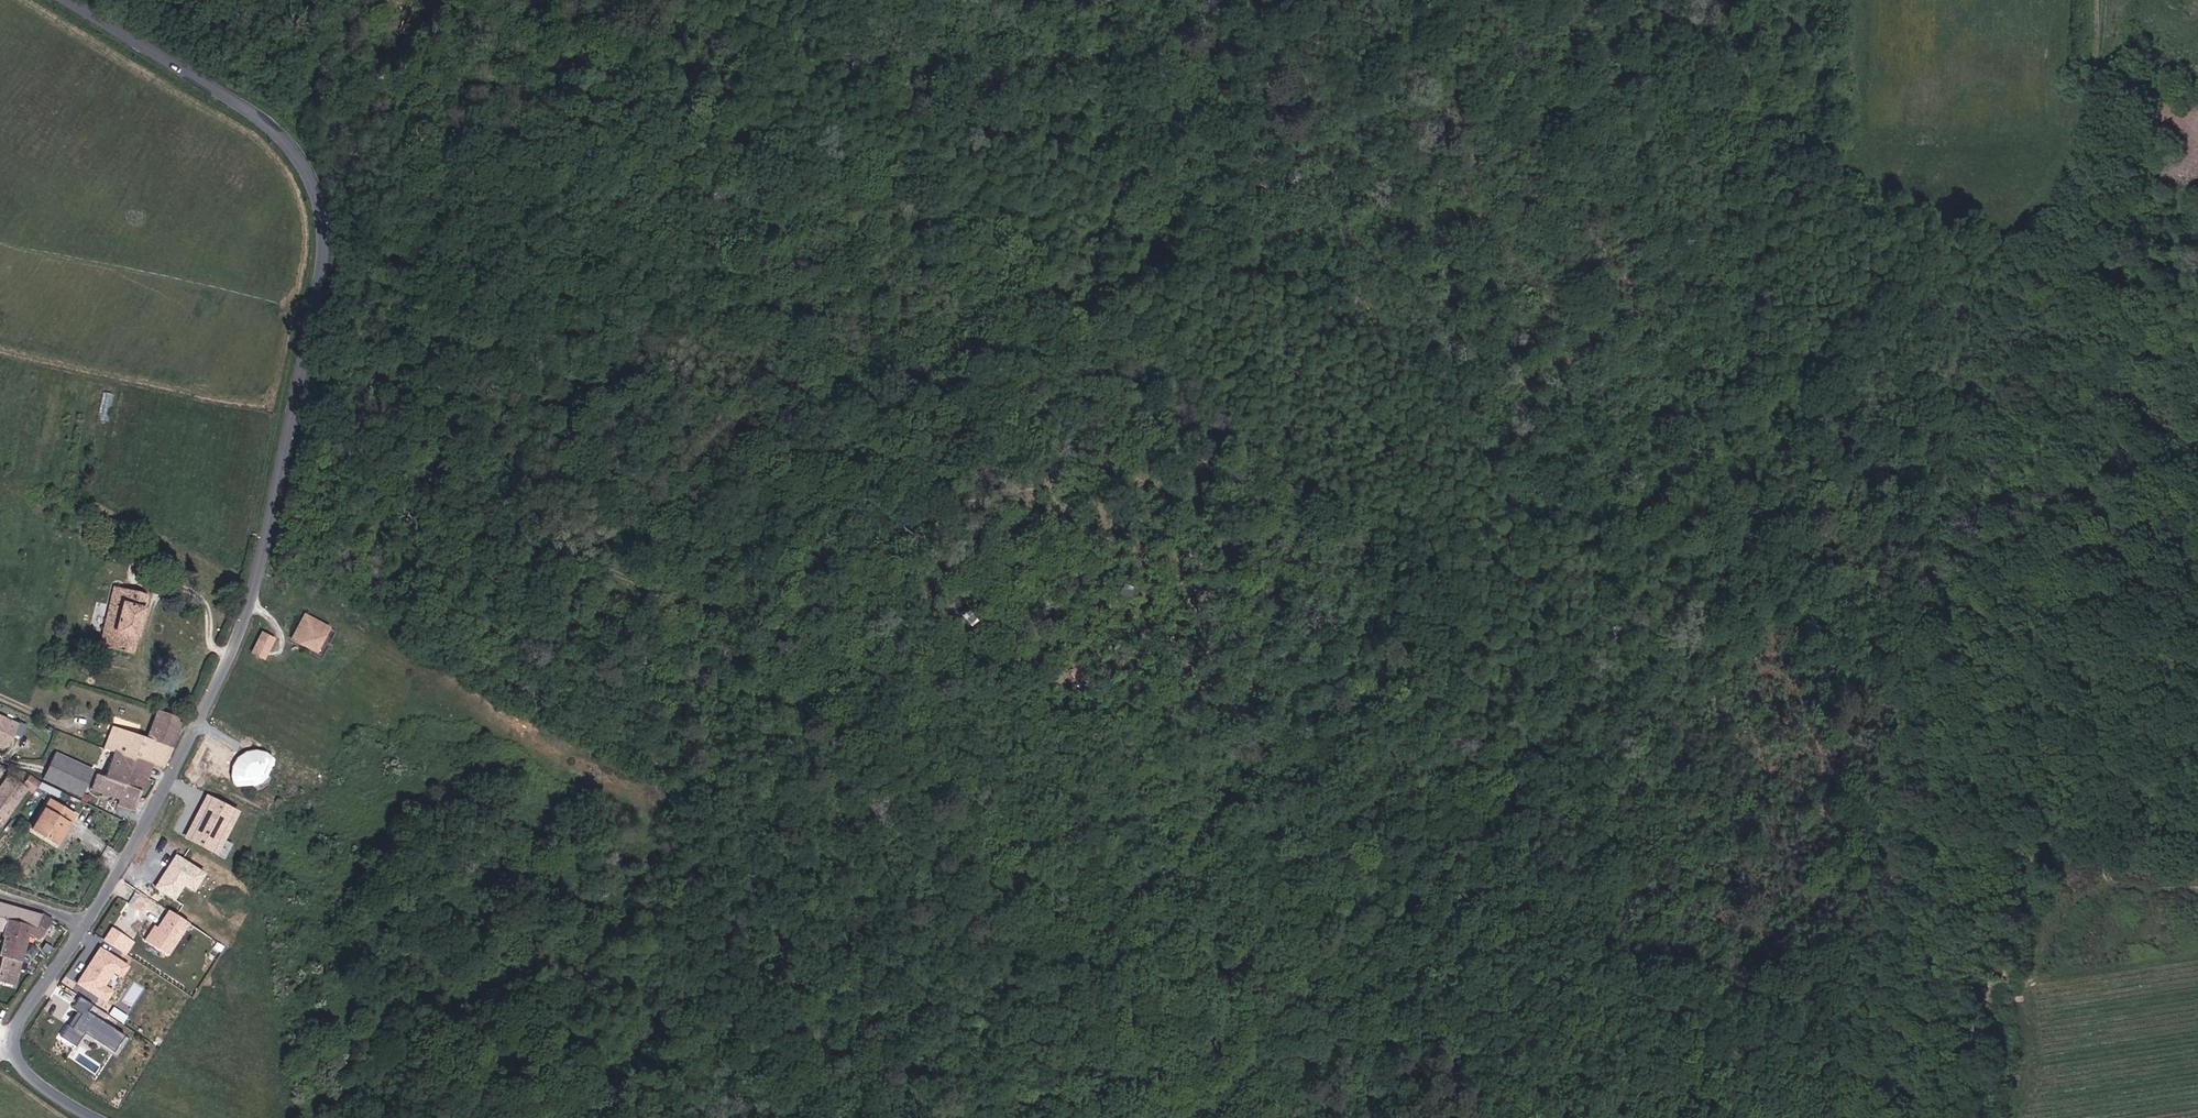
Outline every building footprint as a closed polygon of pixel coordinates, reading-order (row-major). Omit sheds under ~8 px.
[(132,656),(149,596),(114,586),(98,646),(132,656)] [(972,625),(979,619),(971,609),(964,615),(972,625)] [(331,628),(302,613),(288,639),(316,654),(331,628)] [(263,661),(275,638),(260,631),(249,654),(263,661)] [(165,773),(170,765),(186,722),(161,713),(150,741),(115,729),(108,752),(115,755),(106,779),(100,778),(95,792),(123,802),(121,807),(137,813),(154,769),(165,773)] [(0,715),(0,748),(5,751),(18,723),(0,715)] [(234,751),(234,784),(270,784),(270,752),(234,751)] [(82,797),(95,770),(56,752),(44,779),(82,797)] [(23,789),(8,778),(4,784),(0,789),(0,823),(6,819),(22,797),(26,791),(23,789)] [(207,792),(185,837),(221,855),(243,810),(207,792)] [(56,848),(75,818),(51,802),(31,831),(56,848)] [(176,900),(185,885),(196,891),(208,872),(176,852),(155,887),(176,900)] [(44,916),(13,906),(0,902),(0,931),(4,932),(0,944),(0,984),(15,989),(28,939),(40,942),(53,920),(45,914),(44,916)] [(166,906),(146,941),(171,955),(191,921),(166,906)] [(76,984),(107,1002),(130,963),(99,944),(95,951),(76,984)] [(129,977),(107,1012),(122,1021),(143,987),(129,977)] [(126,1033),(88,1011),(92,1003),(79,996),(72,1008),(75,1009),(60,1037),(77,1046),(85,1033),(116,1051),(126,1033)]
